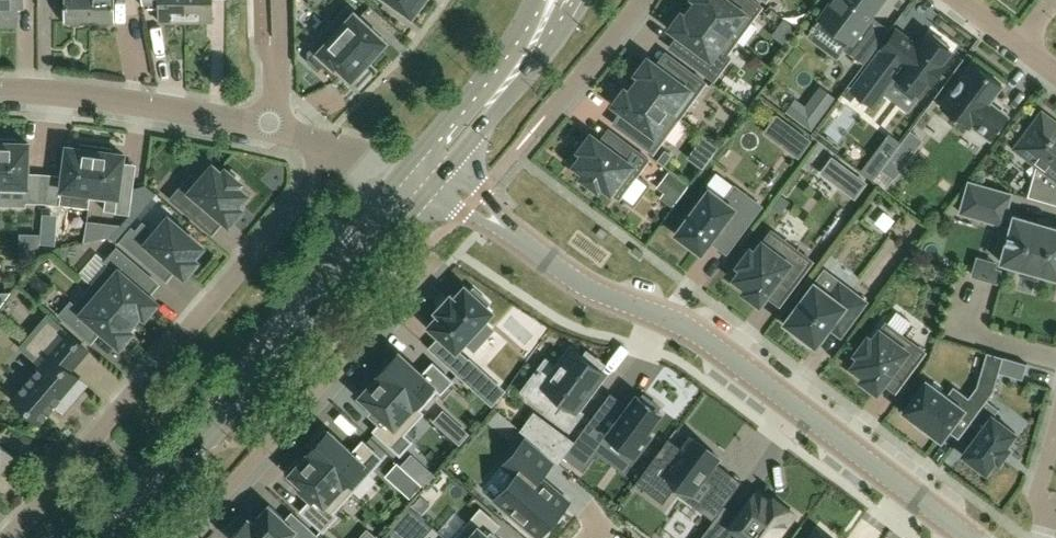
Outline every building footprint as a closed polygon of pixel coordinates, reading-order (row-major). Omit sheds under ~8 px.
[(16,20),(16,8),(24,7),(24,0),(0,0),(0,20),(16,20)] [(66,8),(66,20),(69,20),(72,25),(80,25),(83,20),(89,20),(89,0),(66,0),(66,8)] [(89,20),(97,20),(101,25),(109,25),(112,21),(114,21),(114,0),(89,0),(89,20)] [(185,0),(142,0),(143,6),(159,5),(159,19),(186,19),(185,0)] [(212,8),(212,0),(185,0),(186,19),(212,18),(212,8)] [(412,16),(419,7),(422,9),(428,0),(390,0),(412,16)] [(691,8),(735,40),(761,5),(754,0),(697,0),(691,8)] [(806,36),(833,56),(841,46),(844,49),(845,49),(871,14),(882,0),(833,0),(819,18),(806,36)] [(328,24),(371,62),(381,52),(379,50),(387,41),(347,4),(328,24)] [(726,53),(735,40),(691,8),(685,16),(681,13),(670,28),(695,46),(686,58),(714,79),(730,56),(726,53)] [(868,53),(895,26),(881,13),(854,39),(868,53)] [(313,47),(308,52),(309,62),(318,71),(327,60),(334,67),(336,65),(351,80),(360,71),(362,73),(371,62),(328,24),(310,45),(313,47)] [(918,45),(917,44),(905,59),(898,54),(900,52),(887,42),(861,77),(874,86),(887,69),(895,75),(895,76),(921,95),(930,84),(931,84),(945,65),(944,64),(953,53),(947,49),(950,45),(934,34),(932,37),(926,33),(918,45)] [(635,84),(679,116),(705,81),(682,63),(672,76),(648,58),(637,72),(641,76),(635,84)] [(969,128),(972,125),(991,139),(1008,117),(989,102),(1002,84),(974,63),(941,107),(969,128)] [(679,116),(635,84),(629,92),(625,88),(614,103),(639,121),(630,134),(653,151),(679,116)] [(795,98),(787,110),(812,128),(835,96),(821,86),(806,106),(795,98)] [(1047,114),(1045,117),(1042,114),(1029,132),(1026,130),(1017,143),(1020,145),(1018,148),(1045,168),(1039,180),(1033,178),(1028,196),(1055,204),(1055,120),(1047,114)] [(793,125),(780,143),(793,152),(806,135),(793,125)] [(625,140),(616,153),(591,135),(580,149),(584,153),(575,165),(586,172),(582,176),(598,188),(601,183),(620,197),(634,207),(651,184),(637,174),(648,158),(625,140)] [(0,139),(0,205),(27,206),(27,199),(40,200),(41,172),(28,172),(29,141),(15,140),(15,137),(0,136),(0,139)] [(88,207),(90,196),(96,144),(81,142),(81,146),(67,144),(64,175),(50,173),(46,200),(61,202),(60,204),(88,207)] [(133,184),(120,182),(124,152),(111,150),(111,146),(96,144),(90,196),(106,198),(105,208),(130,211),(133,184)] [(882,169),(894,179),(907,161),(895,152),(882,169)] [(862,172),(872,180),(881,168),(871,160),(862,172)] [(237,203),(246,192),(237,184),(240,180),(225,167),(222,171),(213,163),(199,179),(191,172),(171,196),(194,215),(206,201),(229,221),(241,206),(237,203)] [(844,188),(856,198),(868,181),(856,172),(844,188)] [(1051,226),(1051,225),(1037,221),(1037,222),(1015,215),(1014,216),(1006,214),(1011,194),(970,182),(961,212),(1002,224),(1003,224),(1011,226),(1001,262),(1021,267),(1021,268),(1023,268),(1021,273),(1037,278),(1039,273),(1041,274),(1041,273),(1055,277),(1055,227),(1051,226)] [(702,252),(709,242),(722,224),(738,236),(762,205),(735,185),(725,199),(709,188),(676,233),(702,252)] [(136,229),(132,226),(121,238),(151,265),(161,253),(184,273),(196,259),(193,255),(202,244),(169,215),(155,231),(143,221),(136,229)] [(739,264),(744,267),(736,277),(748,286),(745,290),(760,301),(778,277),(792,288),(813,260),(772,229),(755,252),(751,249),(739,264)] [(38,234),(20,233),(20,247),(37,247),(38,234)] [(143,269),(117,246),(106,259),(110,262),(92,283),(134,319),(140,311),(144,314),(156,300),(133,280),(143,269)] [(815,282),(786,321),(799,331),(796,334),(811,345),(813,341),(816,343),(837,316),(849,325),(867,300),(839,279),(829,293),(815,282)] [(134,319),(92,283),(75,303),(71,300),(60,313),(86,335),(96,324),(120,344),(132,330),(128,326),(134,319)] [(442,315),(431,327),(457,350),(465,341),(475,351),(494,330),(484,321),(492,312),(487,308),(491,303),(475,289),(471,293),(466,289),(456,300),(452,297),(439,312),(442,315)] [(10,291),(0,292),(0,305),(10,291)] [(921,334),(930,320),(917,312),(909,326),(921,334)] [(85,347),(87,349),(88,347),(48,314),(22,344),(43,362),(40,366),(38,364),(29,374),(31,376),(13,396),(41,420),(65,391),(73,398),(86,382),(68,367),(85,347)] [(869,336),(857,352),(861,355),(854,365),(866,374),(863,378),(877,389),(896,365),(908,374),(926,350),(887,321),(873,340),(869,336)] [(541,356),(528,374),(551,391),(538,408),(563,426),(576,408),(573,406),(600,369),(595,365),(598,360),(582,349),(579,353),(566,344),(551,363),(541,356)] [(400,352),(380,373),(422,413),(423,412),(419,408),(437,388),(441,392),(453,379),(433,362),(423,373),(400,352)] [(1003,356),(999,372),(1023,379),(1027,363),(1003,356)] [(469,358),(457,372),(479,393),(493,378),(470,358),(469,358)] [(380,373),(360,395),(374,408),(370,412),(381,422),(374,429),(392,446),(403,434),(422,413),(380,373)] [(960,415),(970,422),(987,399),(993,391),(997,379),(982,374),(978,387),(969,400),(954,388),(948,396),(927,380),(904,411),(917,421),(916,422),(928,431),(929,430),(942,440),(960,415)] [(564,454),(583,468),(609,434),(637,455),(651,435),(647,432),(661,413),(656,410),(660,405),(644,393),(641,398),(636,394),(612,427),(595,414),(574,441),(564,454)] [(999,408),(987,399),(970,422),(981,430),(963,454),(987,472),(996,459),(1000,461),(1010,447),(1007,445),(1016,432),(994,415),(999,408)] [(541,420),(529,436),(559,462),(564,454),(574,441),(562,432),(560,434),(541,420)] [(468,433),(456,422),(447,432),(460,443),(468,433)] [(317,443),(309,452),(352,490),(382,457),(363,440),(353,451),(329,429),(327,431),(325,429),(314,441),(317,443)] [(669,437),(635,483),(636,483),(637,482),(663,502),(673,489),(677,484),(692,495),(688,500),(714,519),(729,498),(704,479),(716,462),(720,457),(691,435),(682,447),(680,450),(668,441),(670,438),(669,437)] [(518,475),(497,499),(538,534),(556,514),(568,500),(564,498),(558,492),(539,476),(552,462),(525,439),(504,463),(518,475)] [(13,454),(0,443),(0,469),(13,454)] [(298,459),(287,471),(303,486),(300,489),(311,500),(301,510),(323,530),(337,514),(333,511),(352,490),(309,452),(300,462),(298,459)] [(728,529),(733,533),(740,537),(781,537),(778,535),(795,513),(774,497),(770,501),(757,490),(739,515),(728,529)] [(231,537),(319,537),(321,537),(297,514),(290,522),(269,504),(254,521),(249,517),(231,537)] [(382,537),(410,537),(427,519),(410,505),(382,537)] [(454,537),(501,537),(493,531),(500,523),(481,507),(454,537)] [(700,537),(726,537),(709,526),(700,537)]
